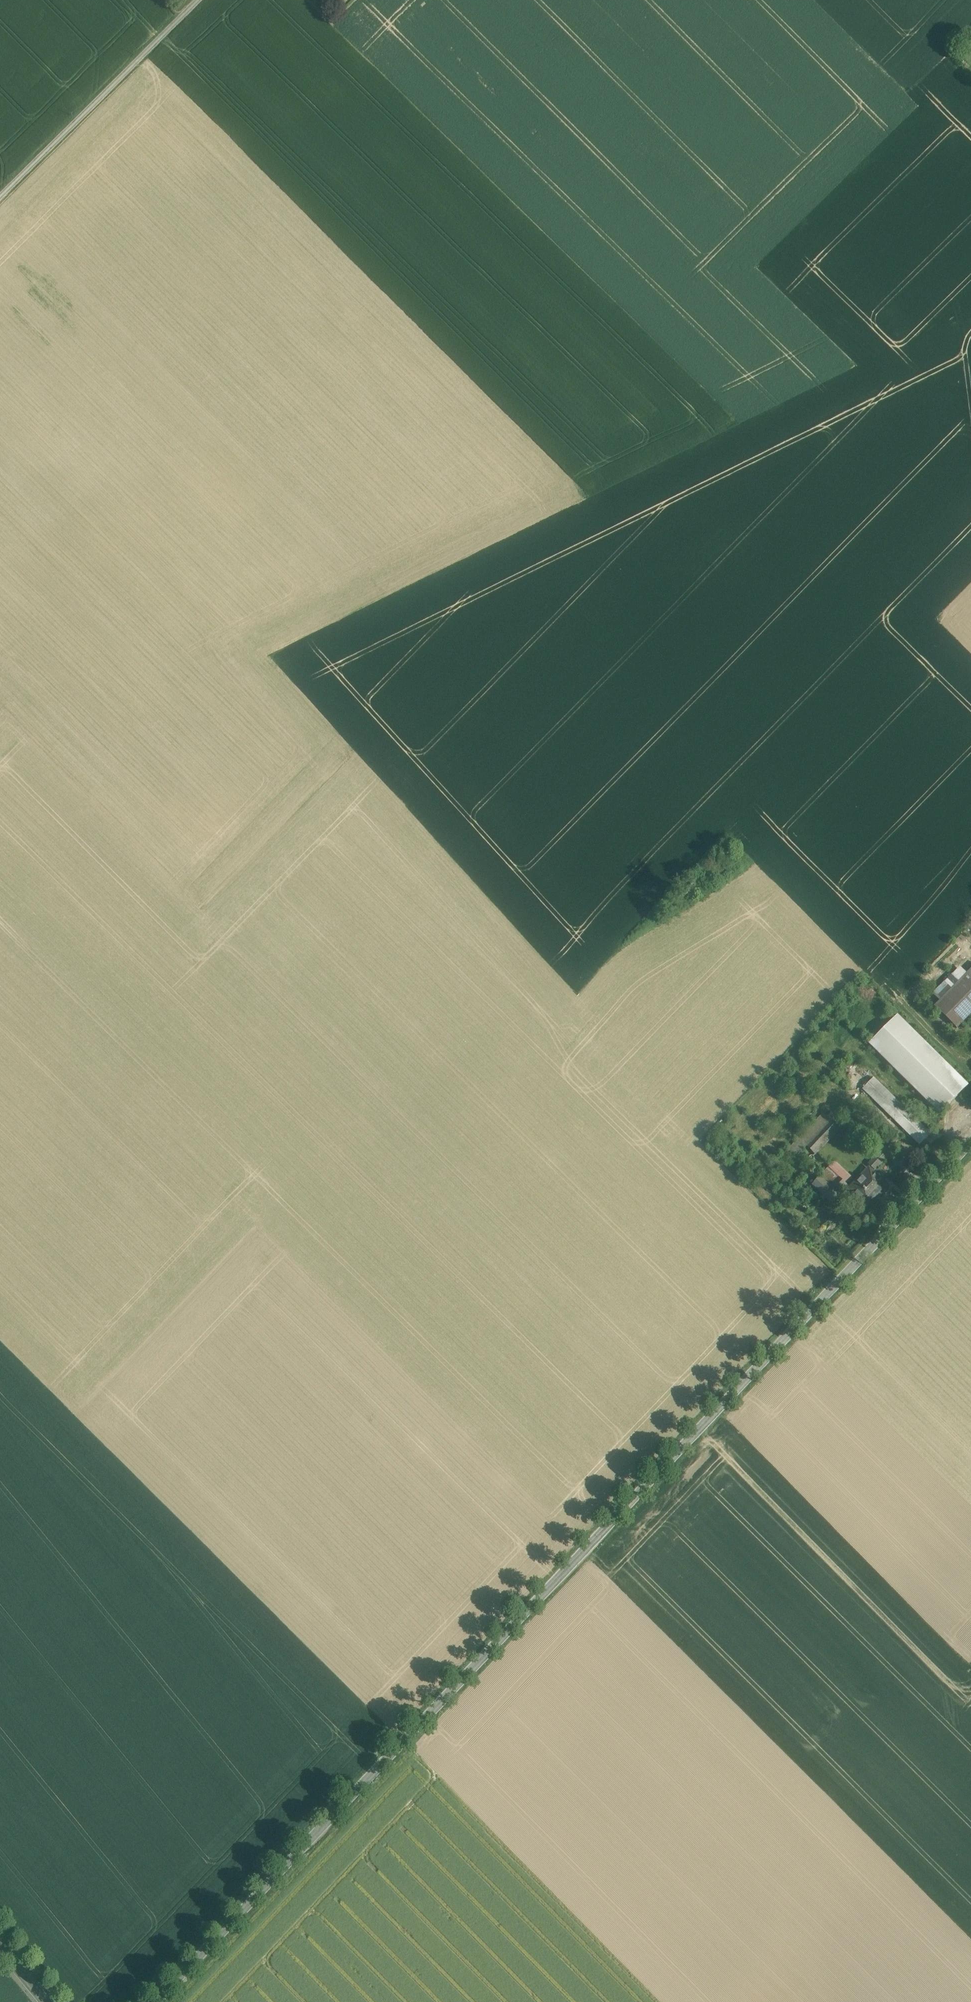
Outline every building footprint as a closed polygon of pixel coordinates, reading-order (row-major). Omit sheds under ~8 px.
[(935,1006),(957,1028),(970,1014),(970,969),(935,1006)] [(968,1086),(897,1015),(869,1044),(940,1114),(968,1086)] [(930,1134),(873,1077),(862,1089),(919,1145),(930,1134)] [(822,1114),(785,1153),(792,1161),(807,1146),(814,1154),(844,1123),(833,1112),(826,1118),(822,1114)] [(879,1152),(868,1164),(874,1170),(875,1170),(886,1158),(879,1152)] [(851,1176),(835,1160),(829,1167),(844,1182),(851,1176)] [(839,1177),(830,1186),(820,1176),(812,1184),(830,1202),(846,1185),(850,1188),(844,1182),(829,1167),(828,1167),(839,1177)] [(828,1167),(820,1176),(830,1186),(839,1177),(828,1167)] [(872,1173),(868,1169),(850,1188),(849,1189),(868,1207),(887,1186),(873,1172),(875,1170),(874,1170),(872,1173)]
